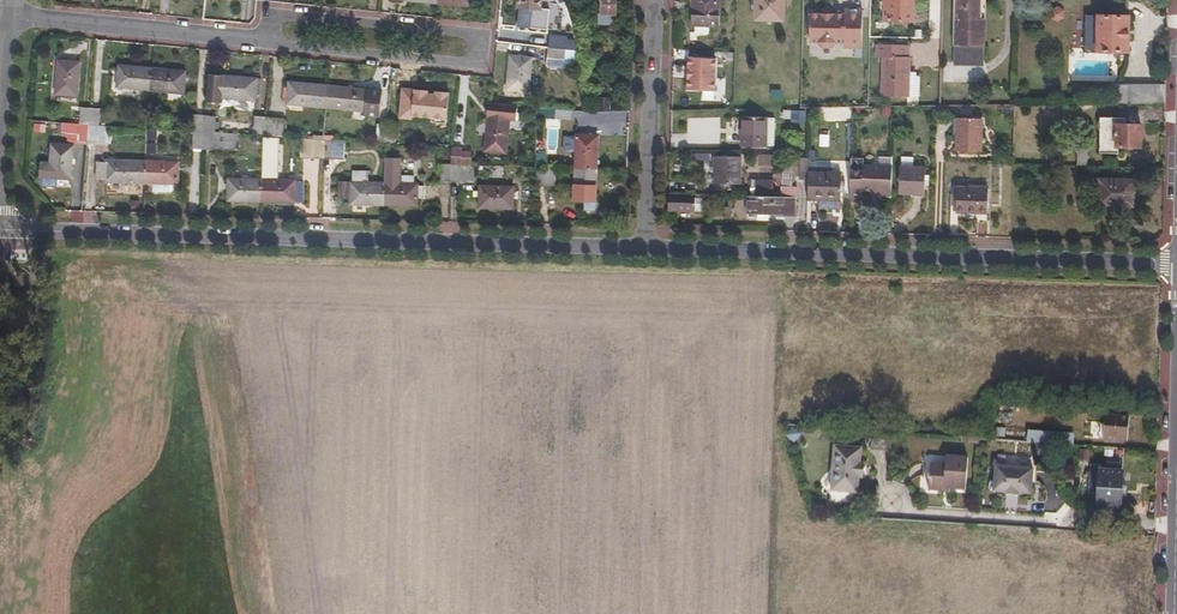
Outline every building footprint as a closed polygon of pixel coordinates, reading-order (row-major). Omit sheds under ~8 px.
[(513,23),(533,25),(535,0),(515,0),(513,23)] [(601,13),(599,13),(598,23),(615,23),(616,0),(602,0),(601,13)] [(691,24),(719,25),(720,0),(691,0),(691,24)] [(754,19),(782,19),(782,0),(755,0),(754,19)] [(888,19),(912,19),(912,0),(889,0),(888,19)] [(952,43),(983,44),(984,20),(980,20),(980,0),(954,0),(952,43)] [(858,45),(858,56),(863,56),(863,8),(844,8),(843,13),(809,13),(809,41),(816,41),(821,47),(830,47),(835,41),(841,41),(843,44),(858,45)] [(1127,14),(1085,14),(1085,49),(1126,50),(1127,14)] [(550,27),(548,45),(576,49),(577,30),(550,27)] [(983,44),(952,43),(952,60),(957,60),(959,58),(983,58),(983,44)] [(576,49),(548,45),(545,65),(573,68),(576,49)] [(907,93),(907,76),(907,58),(906,57),(906,45),(874,45),(874,58),(881,58),(881,96),(907,96),(907,93)] [(509,55),(506,88),(526,90),(529,57),(509,55)] [(57,60),(55,93),(75,94),(77,61),(57,60)] [(116,86),(148,89),(151,68),(118,65),(116,86)] [(151,68),(148,89),(180,92),(183,71),(151,68)] [(220,97),(252,99),(253,93),(254,78),(222,76),(208,75),(205,101),(220,103),(220,97)] [(918,76),(907,76),(907,93),(917,93),(918,76)] [(286,103),(325,106),(327,85),(288,82),(286,103)] [(1122,85),(1123,102),(1164,101),(1164,86),(1157,87),(1157,84),(1122,85)] [(327,85),(325,106),(365,110),(365,115),(379,116),(381,91),(327,85)] [(406,109),(405,115),(438,117),(440,96),(407,94),(407,96),(404,96),(401,99),(400,108),(406,109)] [(489,101),(484,149),(503,151),(507,119),(514,120),(517,118),(518,113),(515,111),(516,104),(489,101)] [(535,106),(535,116),(553,118),(554,108),(535,106)] [(79,107),(78,123),(88,124),(89,107),(79,107)] [(89,107),(88,124),(98,124),(99,109),(89,107)] [(193,114),(192,129),(202,130),(204,115),(193,114)] [(204,115),(202,130),(214,131),(215,115),(204,115)] [(1100,115),(1099,152),(1118,152),(1118,146),(1141,146),(1141,124),(1136,124),(1135,119),(1125,117),(1125,116),(1100,115)] [(254,116),(252,133),(262,134),(264,116),(254,116)] [(264,116),(262,134),(276,135),(281,135),(283,118),(264,116)] [(765,145),(765,117),(765,116),(741,116),(741,145),(765,145)] [(774,117),(765,117),(765,145),(773,145),(774,117)] [(957,117),(955,150),(980,151),(981,118),(957,117)] [(78,123),(61,122),(59,133),(67,133),(66,140),(86,142),(88,124),(78,123)] [(376,123),(374,141),(384,142),(386,124),(376,123)] [(88,124),(86,142),(106,143),(108,125),(98,124),(88,124)] [(386,124),(384,142),(400,143),(401,125),(386,124)] [(190,148),(201,148),(202,130),(192,129),(190,148)] [(202,130),(201,148),(235,150),(236,132),(214,131),(202,130)] [(260,179),(259,200),(292,201),(293,181),(275,180),(276,135),(262,134),(260,179)] [(574,167),(595,168),(596,135),(576,135),(574,167)] [(299,156),(321,157),(322,141),(322,138),(299,136),(299,156)] [(184,138),(163,138),(163,146),(184,147),(184,138)] [(322,141),(321,157),(331,157),(332,141),(322,141)] [(50,161),(40,161),(40,176),(55,177),(55,182),(67,183),(71,145),(51,145),(50,161)] [(460,148),(449,147),(449,163),(449,164),(470,165),(470,152),(461,151),(460,148)] [(1086,147),(1077,147),(1077,164),(1086,164),(1086,147)] [(534,153),(533,166),(545,166),(544,154),(534,153)] [(738,156),(713,156),(713,182),(738,183),(738,156)] [(382,183),(382,204),(415,205),(415,197),(423,197),(421,194),(421,190),(423,186),(409,183),(409,177),(400,177),(400,184),(397,183),(398,157),(383,157),(382,183)] [(876,194),(890,195),(891,166),(862,165),(863,158),(849,158),(848,199),(860,199),(860,190),(868,190),(876,191),(876,194)] [(104,181),(143,182),(143,161),(105,160),(104,162),(95,161),(95,179),(103,179),(104,181)] [(143,161),(143,182),(175,182),(175,162),(143,161)] [(807,162),(806,198),(839,199),(840,172),(830,172),(830,162),(807,162)] [(440,180),(449,181),(449,164),(449,163),(440,163),(440,180)] [(449,164),(449,181),(470,181),(470,165),(449,164)] [(782,165),(781,181),(792,181),(792,165),(782,165)] [(924,167),(899,166),(898,193),(923,193),(924,167)] [(594,204),(595,168),(574,167),(573,199),(582,200),(582,204),(594,204)] [(227,199),(259,200),(260,179),(228,179),(227,199)] [(748,195),(771,196),(771,179),(749,179),(748,195)] [(1133,205),(1134,179),(1099,179),(1098,204),(1133,205)] [(350,203),(382,204),(382,183),(339,182),(339,193),(350,193),(349,197),(350,203)] [(793,186),(779,185),(778,196),(792,196),(793,186)] [(511,187),(479,186),(478,206),(510,207),(511,187)] [(987,188),(956,187),(955,211),(977,212),(977,219),(986,220),(987,188)] [(667,193),(667,210),(695,210),(695,193),(667,193)] [(792,196),(778,196),(771,196),(748,195),(746,195),(746,212),(780,213),(780,216),(792,216),(792,196)] [(1128,416),(1104,414),(1102,438),(1127,440),(1128,416)] [(1054,433),(1054,442),(1060,443),(1071,444),(1071,434),(1054,433)] [(857,477),(858,463),(858,447),(832,446),(828,490),(856,492),(857,477)] [(927,489),(942,490),(942,485),(949,485),(949,487),(964,488),(966,456),(944,455),(943,464),(928,464),(928,473),(925,473),(925,477),(928,477),(927,489)] [(1032,469),(994,466),(992,491),(1016,495),(1017,493),(1030,494),(1032,469)] [(1097,502),(1097,509),(1119,511),(1122,471),(1099,470),(1099,474),(1089,473),(1087,501),(1097,502)]
